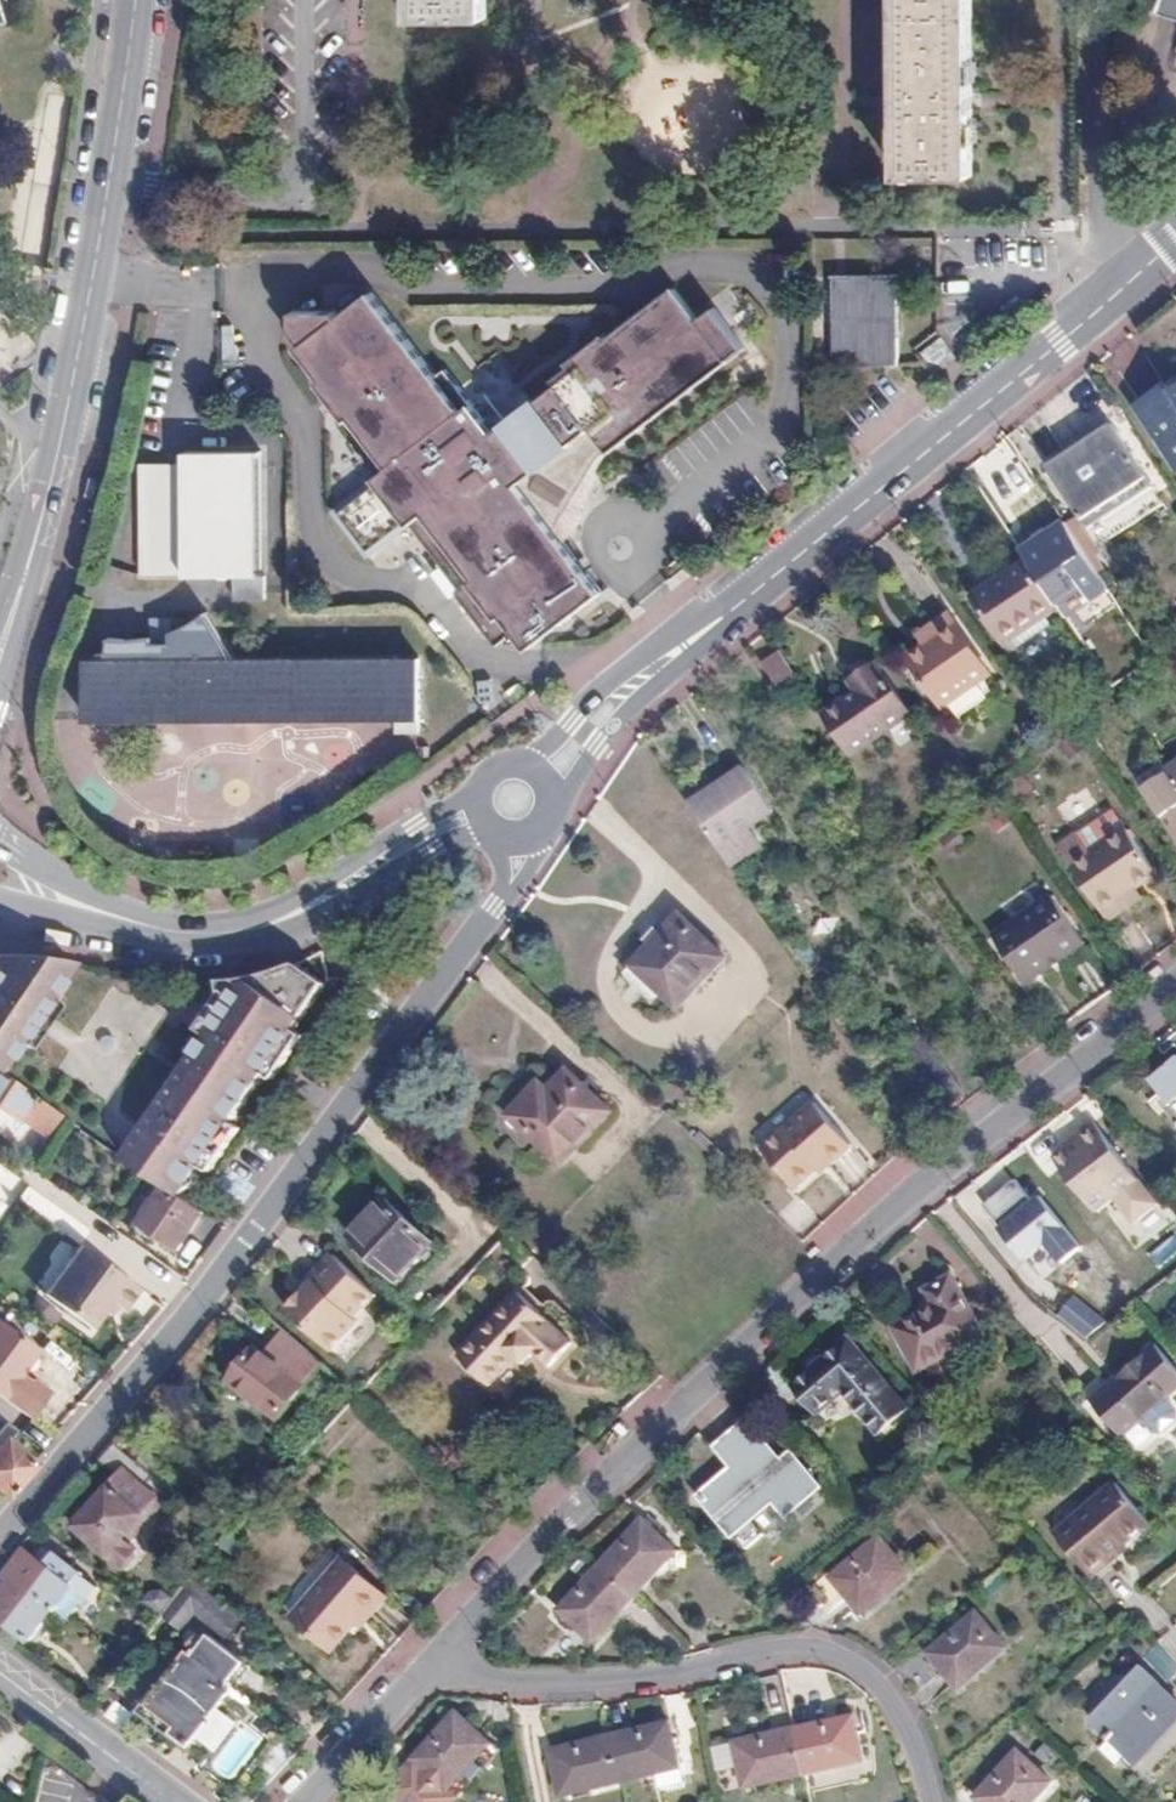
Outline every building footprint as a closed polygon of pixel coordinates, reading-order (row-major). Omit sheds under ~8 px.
[(419,19),(491,19),(491,0),(419,0),(419,19)] [(908,174),(979,174),(977,103),(977,0),(907,0),(907,104),(908,174)] [(844,297),(843,367),(907,365),(907,275),(887,275),(887,296),(844,297)] [(887,275),(844,276),(844,297),(887,296),(887,275)] [(345,314),(302,319),(302,320),(302,321),(302,322),(302,323),(302,324),(302,325),(301,326),(301,327),(301,328),(301,329),(302,329),(302,330),(302,331),(302,332),(302,333),(302,334),(303,335),(303,336),(303,337),(304,338),(304,339),(304,340),(304,341),(305,342),(305,343),(306,343),(306,344),(307,344),(307,345),(307,346),(308,346),(307,346),(308,347),(308,348),(309,348),(310,349),(310,350),(311,350),(311,351),(312,351),(312,352),(313,352),(308,356),(332,388),(328,391),(356,426),(360,424),(398,474),(339,518),(374,564),(418,531),(468,597),(463,602),(502,654),(522,640),(534,656),(606,599),(556,536),(562,532),(606,464),(615,458),(616,459),(734,366),(702,326),(678,294),(611,347),(608,344),(572,371),(576,375),(558,388),(562,393),(500,442),(453,376),(443,383),(382,296),(350,320),(345,314)] [(718,313),(702,326),(734,366),(750,353),(718,313)] [(929,353),(945,373),(968,354),(951,335),(929,353)] [(1165,394),(1175,410),(1175,391),(1173,387),(1165,394)] [(1165,394),(1143,409),(1175,458),(1175,410),(1165,394)] [(1094,534),(1157,492),(1116,430),(1052,473),(1094,534)] [(152,465),(151,575),(190,575),(190,579),(243,578),(243,602),(274,602),(274,579),(271,579),(270,446),(192,446),(191,465),(152,465)] [(1167,509),(1157,492),(1094,534),(1104,550),(1167,509)] [(1059,606),(1103,576),(1071,528),(1054,540),(1067,557),(1038,575),(1059,606)] [(1038,575),(1031,566),(981,600),(1009,641),(1059,606),(1038,575)] [(98,659),(98,723),(403,719),(404,735),(427,735),(427,718),(427,657),(243,659),(213,611),(200,619),(177,630),(177,640),(159,640),(159,638),(116,638),(116,659),(98,659)] [(997,678),(956,616),(939,629),(944,639),(915,660),(949,709),(997,678)] [(159,638),(159,640),(177,640),(177,630),(178,620),(159,621),(159,638)] [(796,679),(778,654),(761,665),(778,691),(796,679)] [(915,712),(882,663),(857,679),(864,689),(831,711),(858,751),(915,712)] [(518,684),(506,693),(514,704),(526,695),(518,684)] [(1164,761),(1175,779),(1175,753),(1164,761)] [(745,770),(692,804),(734,866),(762,846),(751,828),(774,812),(745,770)] [(1156,787),(1163,796),(1175,787),(1175,783),(1171,777),(1156,787)] [(1173,893),(1144,849),(1087,886),(1125,942),(1147,927),(1140,917),(1173,893)] [(1088,942),(1055,892),(995,933),(1029,981),(1053,966),(1052,961),(1062,955),(1065,958),(1088,942)] [(746,972),(699,927),(651,980),(698,1025),(746,972)] [(1,1075),(21,1046),(29,1051),(41,1034),(32,1028),(42,1014),(50,1021),(59,1006),(51,1000),(73,969),(34,960),(9,960),(0,960),(0,1075),(1,1075)] [(328,985),(300,965),(274,975),(252,980),(230,985),(221,985),(223,993),(215,1004),(219,1006),(201,1031),(209,1036),(147,1128),(205,1167),(214,1173),(243,1131),(234,1125),(267,1076),(276,1081),(305,1037),(297,1031),(328,985)] [(41,1034),(50,1021),(42,1014),(32,1028),(41,1034)] [(1153,1082),(1172,1108),(1175,1105),(1175,1064),(1153,1082)] [(0,1075),(0,1110),(23,1126),(26,1120),(46,1133),(58,1114),(1,1075),(0,1075)] [(621,1122),(576,1079),(547,1111),(537,1103),(517,1125),(571,1175),(621,1122)] [(796,1188),(816,1170),(825,1161),(829,1166),(853,1144),(814,1101),(761,1151),(796,1188)] [(1136,1225),(1159,1208),(1097,1124),(1081,1136),(1083,1139),(1057,1159),(1099,1215),(1118,1201),(1136,1225)] [(205,1167),(147,1128),(132,1148),(191,1188),(205,1167)] [(191,1188),(132,1148),(125,1159),(167,1188),(183,1199),(191,1188)] [(825,1161),(816,1170),(821,1173),(829,1166),(825,1161)] [(1069,1263),(1089,1247),(1045,1195),(1038,1200),(1020,1178),(989,1204),(1016,1237),(1013,1239),(1031,1260),(1052,1243),(1069,1263)] [(179,1250),(204,1213),(183,1199),(167,1188),(143,1224),(179,1250)] [(351,1235),(370,1252),(397,1277),(432,1242),(386,1198),(351,1235)] [(361,1262),(399,1298),(443,1253),(432,1242),(397,1277),(370,1252),(361,1262)] [(126,1314),(143,1291),(83,1249),(48,1298),(95,1332),(114,1305),(126,1314)] [(331,1255),(310,1277),(315,1283),(306,1291),(287,1313),(330,1354),(358,1324),(354,1320),(376,1296),(331,1255)] [(990,1336),(950,1275),(923,1292),(933,1309),(897,1331),(926,1377),(990,1336)] [(315,1283),(310,1277),(302,1287),(306,1291),(315,1283)] [(571,1340),(517,1288),(457,1354),(487,1383),(513,1355),(521,1361),(532,1350),(548,1364),(571,1340)] [(48,1328),(61,1314),(39,1294),(26,1308),(48,1328)] [(1090,1337),(1110,1322),(1080,1297),(1064,1317),(1090,1337)] [(0,1325),(0,1397),(27,1418),(46,1392),(29,1380),(27,1383),(16,1375),(34,1350),(0,1325)] [(275,1423),(322,1365),(285,1332),(264,1358),(256,1352),(229,1384),(275,1423)] [(914,1414),(856,1346),(803,1391),(825,1417),(850,1395),(887,1438),(914,1414)] [(1160,1347),(1138,1367),(1098,1402),(1128,1435),(1147,1418),(1157,1430),(1166,1430),(1175,1421),(1175,1405),(1170,1399),(1175,1393),(1175,1366),(1160,1347)] [(781,1456),(753,1422),(721,1449),(739,1471),(706,1499),(739,1537),(781,1502),(794,1517),(825,1491),(796,1458),(778,1472),(771,1464),(781,1456)] [(2,1496),(30,1465),(0,1439),(0,1494),(2,1496)] [(140,1491),(155,1472),(117,1441),(101,1460),(140,1491)] [(144,1516),(107,1483),(73,1524),(110,1556),(144,1516)] [(1114,1555),(1127,1544),(1151,1523),(1119,1484),(1059,1534),(1095,1579),(1118,1560),(1114,1555)] [(645,1520),(601,1564),(621,1584),(635,1598),(679,1554),(645,1520)] [(910,1573),(880,1536),(833,1575),(863,1612),(910,1573)] [(1131,1548),(1127,1544),(1114,1555),(1118,1560),(1131,1548)] [(24,1555),(10,1574),(54,1609),(68,1620),(82,1600),(67,1589),(76,1577),(50,1557),(42,1567),(24,1555)] [(330,1650),(354,1626),(364,1615),(369,1620),(388,1601),(345,1560),(293,1615),(330,1650)] [(1121,1566),(1118,1560),(1095,1579),(1099,1584),(1121,1566)] [(621,1584),(601,1564),(558,1607),(593,1641),(635,1598),(621,1584)] [(10,1574),(6,1579),(12,1585),(0,1602),(0,1619),(29,1642),(44,1625),(57,1634),(68,1620),(54,1609),(10,1574)] [(1055,1612),(1048,1601),(1040,1608),(1048,1618),(1055,1612)] [(1007,1651),(978,1614),(933,1654),(963,1690),(1007,1651)] [(364,1615),(354,1626),(359,1630),(369,1620),(364,1615)] [(188,1655),(194,1660),(209,1640),(203,1635),(188,1655)] [(111,1654),(125,1664),(136,1650),(124,1640),(111,1654)] [(194,1747),(252,1672),(209,1640),(194,1660),(188,1655),(146,1710),(175,1732),(170,1739),(189,1754),(194,1747)] [(125,1664),(101,1694),(121,1710),(158,1663),(138,1648),(136,1650),(125,1664)] [(1163,1650),(1151,1662),(1160,1671),(1161,1670),(1174,1684),(1175,1682),(1175,1662),(1163,1650)] [(1095,1720),(1113,1738),(1129,1754),(1130,1751),(1133,1753),(1150,1736),(1161,1735),(1158,1729),(1175,1711),(1175,1702),(1162,1687),(1163,1686),(1146,1669),(1095,1720)] [(284,1738),(247,1708),(201,1767),(238,1796),(284,1738)] [(1124,1759),(1134,1769),(1175,1727),(1175,1711),(1158,1729),(1161,1735),(1150,1736),(1133,1753),(1130,1751),(1129,1754),(1124,1759)] [(490,1748),(457,1716),(416,1759),(450,1791),(490,1748)] [(796,1730),(806,1773),(866,1760),(854,1716),(796,1730)] [(663,1720),(609,1732),(620,1782),(650,1775),(654,1790),(679,1784),(675,1769),(663,1720)] [(747,1787),(806,1773),(796,1730),(737,1744),(747,1787)] [(620,1782),(609,1732),(548,1747),(559,1795),(620,1782)] [(1129,1754),(1113,1738),(1104,1746),(1120,1763),(1124,1759),(1129,1754)] [(1022,1753),(979,1797),(984,1801),(1041,1801),(1056,1788),(1022,1753)]
